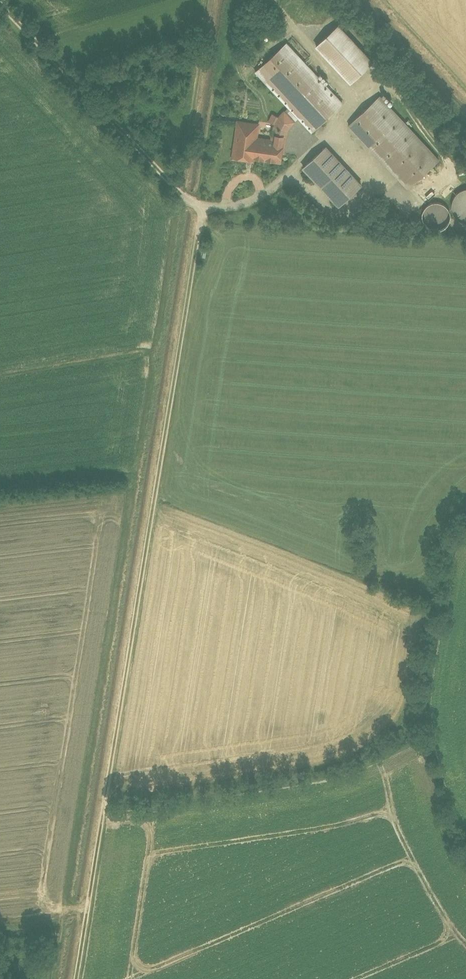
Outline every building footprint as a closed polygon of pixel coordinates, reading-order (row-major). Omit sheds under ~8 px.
[(369,65),(334,26),(309,49),(344,88),(369,65)] [(339,104),(285,44),(251,73),(283,109),(293,120),(305,134),(339,104)] [(436,159),(378,95),(344,127),(402,190),(436,159)] [(283,109),(274,117),(268,130),(266,141),(255,139),(257,125),(232,122),(227,162),(246,164),(246,161),(278,165),(282,132),(284,128),(293,120),(283,109)] [(358,185),(322,146),(297,170),(333,209),(358,185)] [(465,191),(460,193),(454,197),(451,202),(449,209),(451,215),(455,221),(460,224),(465,225),(465,191)] [(446,215),(442,209),(439,207),(433,205),(429,206),(423,209),(421,212),(419,219),(421,224),(424,228),(427,231),(433,232),(437,231),(443,228),(445,224),(446,218),(446,215)]
